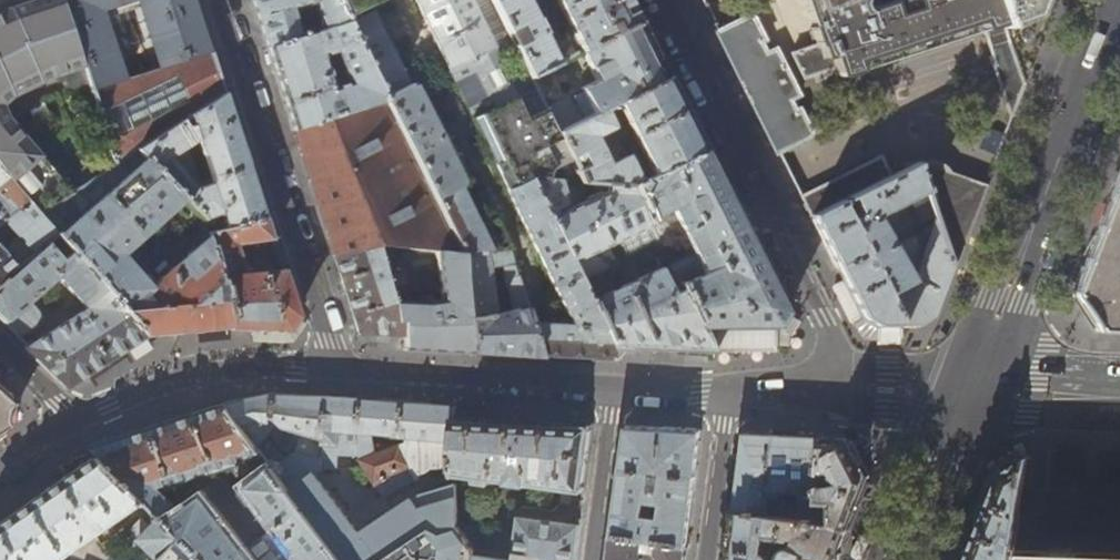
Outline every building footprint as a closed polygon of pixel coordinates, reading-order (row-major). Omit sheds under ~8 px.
[(64,0),(35,0),(7,9),(0,12),(0,171),(27,203),(39,216),(71,195),(7,116),(67,87),(73,107),(95,100),(64,0)] [(208,43),(194,0),(136,0),(159,69),(120,81),(97,11),(132,0),(64,0),(95,100),(116,166),(138,151),(224,94),(208,43)] [(284,101),(293,129),(385,100),(336,0),(252,0),(261,28),(283,99),(284,101)] [(385,100),(460,255),(461,256),(510,252),(511,250),(495,219),(478,227),(460,190),(463,183),(406,69),(401,72),(369,3),(376,0),(336,0),(385,100)] [(490,3),(489,0),(415,0),(572,325),(561,325),(562,319),(554,319),(552,319),(551,324),(532,323),(541,357),(572,358),(574,358),(616,360),(611,348),(589,303),(579,281),(531,179),(547,180),(551,172),(551,170),(570,161),(568,159),(555,133),(545,111),(528,119),(518,100),(535,91),(528,78),(512,46),(506,34),(490,3)] [(551,11),(558,7),(565,19),(540,32),(523,0),(495,0),(490,3),(506,34),(516,30),(522,41),(512,46),(528,78),(578,52),(639,22),(628,0),(545,0),(551,11)] [(812,26),(810,27),(810,28),(809,29),(815,45),(789,55),(779,60),(774,50),(764,54),(759,44),(763,41),(754,21),(752,19),(750,17),(746,17),(743,17),(741,19),(718,32),(721,38),(751,98),(778,153),(806,138),(808,134),(808,131),(797,109),(792,111),(787,101),(796,96),(791,85),(802,79),(834,69),(838,78),(839,77),(840,79),(855,73),(856,72),(855,70),(981,30),(993,64),(992,65),(1010,117),(1024,83),(993,0),(906,0),(862,14),(857,0),(803,0),(812,26)] [(1024,83),(1033,60),(1056,0),(993,0),(1024,83)] [(653,50),(639,22),(578,52),(592,81),(575,89),(577,94),(544,111),(545,111),(555,133),(667,77),(653,50)] [(568,159),(580,152),(587,165),(575,171),(580,182),(592,184),(631,186),(703,150),(684,113),(667,77),(555,133),(568,159)] [(245,160),(224,94),(138,151),(191,206),(201,216),(203,223),(207,235),(264,220),(245,160)] [(385,100),(293,129),(308,177),(334,258),(369,248),(379,245),(380,246),(460,255),(385,100)] [(743,230),(703,150),(631,186),(658,240),(660,246),(684,234),(693,252),(669,263),(701,329),(742,328),(776,328),(785,313),(743,230)] [(119,256),(178,206),(184,213),(191,206),(138,151),(116,166),(71,195),(39,216),(56,235),(65,245),(71,252),(146,337),(188,333),(231,329),(230,313),(208,237),(149,288),(119,256)] [(800,197),(811,218),(891,179),(880,157),(800,197)] [(916,166),(891,179),(811,218),(839,273),(861,318),(876,327),(889,327),(913,326),(918,326),(921,324),(932,317),(941,295),(952,266),(934,216),(909,277),(876,219),(926,194),(916,166)] [(916,166),(926,194),(934,216),(952,266),(983,188),(915,166),(916,166)] [(27,203),(0,171),(0,225),(3,222),(27,203)] [(1116,180),(1112,192),(1119,196),(1119,171),(1116,180)] [(580,182),(547,180),(531,179),(579,281),(613,265),(614,257),(608,245),(616,241),(624,256),(658,240),(631,186),(592,184),(598,195),(585,201),(580,182)] [(1112,192),(1090,247),(1071,295),(1096,332),(1119,333),(1119,196),(1112,192)] [(39,216),(27,203),(3,222),(16,237),(2,252),(0,250),(0,284),(46,244),(52,238),(56,235),(39,216)] [(271,240),(264,220),(207,235),(208,237),(230,313),(231,329),(256,330),(266,330),(287,332),(296,318),(281,272),(241,275),(241,271),(234,246),(271,240)] [(65,245),(56,235),(52,238),(61,249),(65,245)] [(46,244),(0,284),(0,321),(9,330),(17,338),(45,316),(30,299),(57,277),(86,309),(26,347),(24,349),(66,389),(104,364),(146,337),(71,252),(61,260),(46,244)] [(398,323),(380,246),(379,245),(369,248),(334,258),(344,291),(358,334),(376,335),(404,336),(404,322),(398,323)] [(380,246),(398,323),(404,322),(404,336),(404,343),(405,350),(436,352),(472,354),(461,256),(460,255),(380,246)] [(659,269),(589,303),(611,348),(612,348),(652,350),(713,353),(701,329),(669,263),(663,251),(656,255),(663,269),(660,270),(659,269)] [(541,358),(541,357),(532,323),(510,252),(461,256),(472,354),(505,356),(541,358)] [(6,428),(2,422),(4,410),(9,405),(0,396),(0,432),(6,428)] [(226,405),(343,559),(380,559),(431,526),(441,533),(453,528),(454,523),(456,519),(454,485),(412,499),(360,534),(315,474),(323,469),(338,467),(339,445),(349,446),(360,447),(361,459),(385,496),(419,479),(417,475),(422,473),(419,467),(454,465),(456,417),(456,407),(360,401),(350,400),(307,397),(271,396),(226,405)] [(226,405),(177,420),(171,422),(92,448),(94,450),(101,457),(147,501),(160,514),(207,559),(252,559),(231,532),(203,497),(184,511),(173,501),(161,489),(210,472),(229,466),(236,476),(238,475),(244,483),(279,529),(303,559),(343,559),(226,405)] [(491,420),(456,417),(454,465),(454,476),(584,493),(593,425),(491,420)] [(688,431),(682,431),(646,428),(627,427),(618,491),(612,537),(686,548),(693,489),(701,432),(688,431)] [(740,476),(735,513),(768,515),(769,494),(778,494),(778,490),(801,490),(801,507),(789,506),(783,517),(833,520),(832,501),(819,500),(824,438),(803,437),(761,435),(746,434),(740,476)] [(837,438),(824,438),(819,500),(832,501),(833,520),(849,529),(859,505),(868,481),(847,439),(837,438)] [(147,501),(101,457),(79,472),(23,511),(11,519),(0,527),(0,559),(62,559),(147,501)] [(968,559),(1012,559),(1014,551),(1027,458),(1002,475),(980,530),(968,559)] [(783,517),(768,515),(735,513),(729,559),(837,559),(849,529),(833,520),(783,517)] [(160,514),(153,522),(145,514),(133,527),(162,556),(159,559),(207,559),(160,514)] [(454,523),(453,528),(441,533),(431,526),(380,559),(575,559),(580,526),(519,518),(515,557),(477,552),(454,523)] [(686,548),(612,537),(608,559),(684,559),(686,548)] [(1014,551),(1012,559),(1119,559),(1119,554),(1080,553),(1014,551)]
